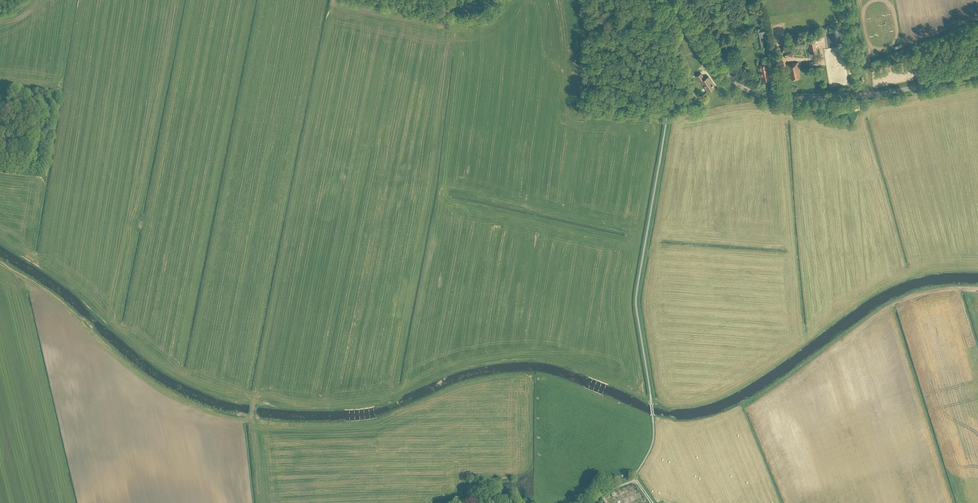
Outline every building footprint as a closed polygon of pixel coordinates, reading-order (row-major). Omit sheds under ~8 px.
[(759,46),(764,45),(762,33),(766,32),(765,26),(756,28),(759,46)] [(815,40),(808,41),(811,54),(817,52),(815,40)] [(793,55),(792,48),(789,49),(789,45),(784,46),(786,56),(793,55)] [(800,72),(797,62),(787,65),(789,73),(790,73),(791,79),(800,77),(799,72),(800,72)] [(768,75),(769,74),(767,63),(758,65),(761,80),(769,78),(768,75)] [(702,73),(696,76),(700,83),(702,82),(707,91),(715,86),(709,76),(705,78),(702,73)]
